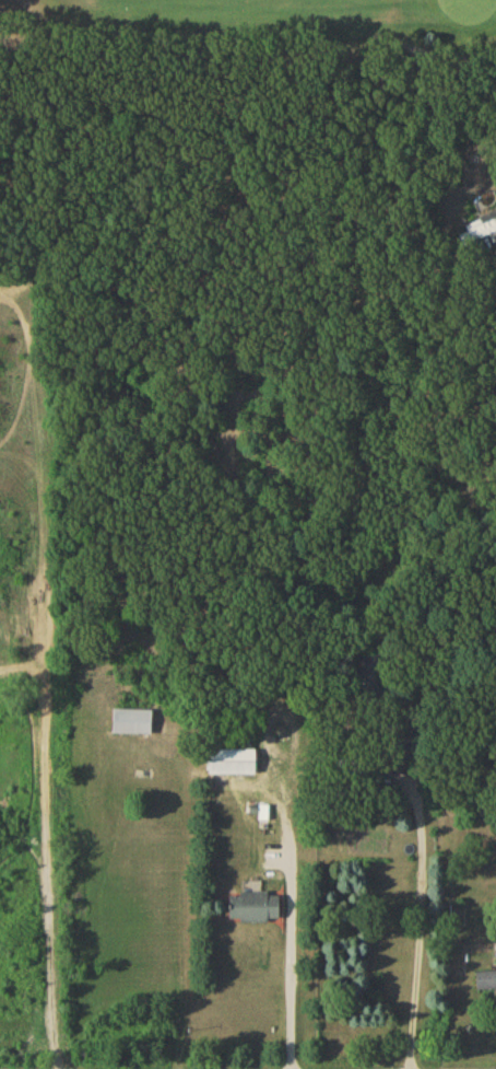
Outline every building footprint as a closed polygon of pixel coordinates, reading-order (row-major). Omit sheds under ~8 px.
[(115,739),(156,739),(156,713),(115,713),(115,739)] [(260,754),(211,754),(211,780),(260,780),(260,754)] [(233,895),(233,924),(283,924),(283,895),(233,895)] [(478,992),(495,992),(495,974),(478,974),(478,992)]
